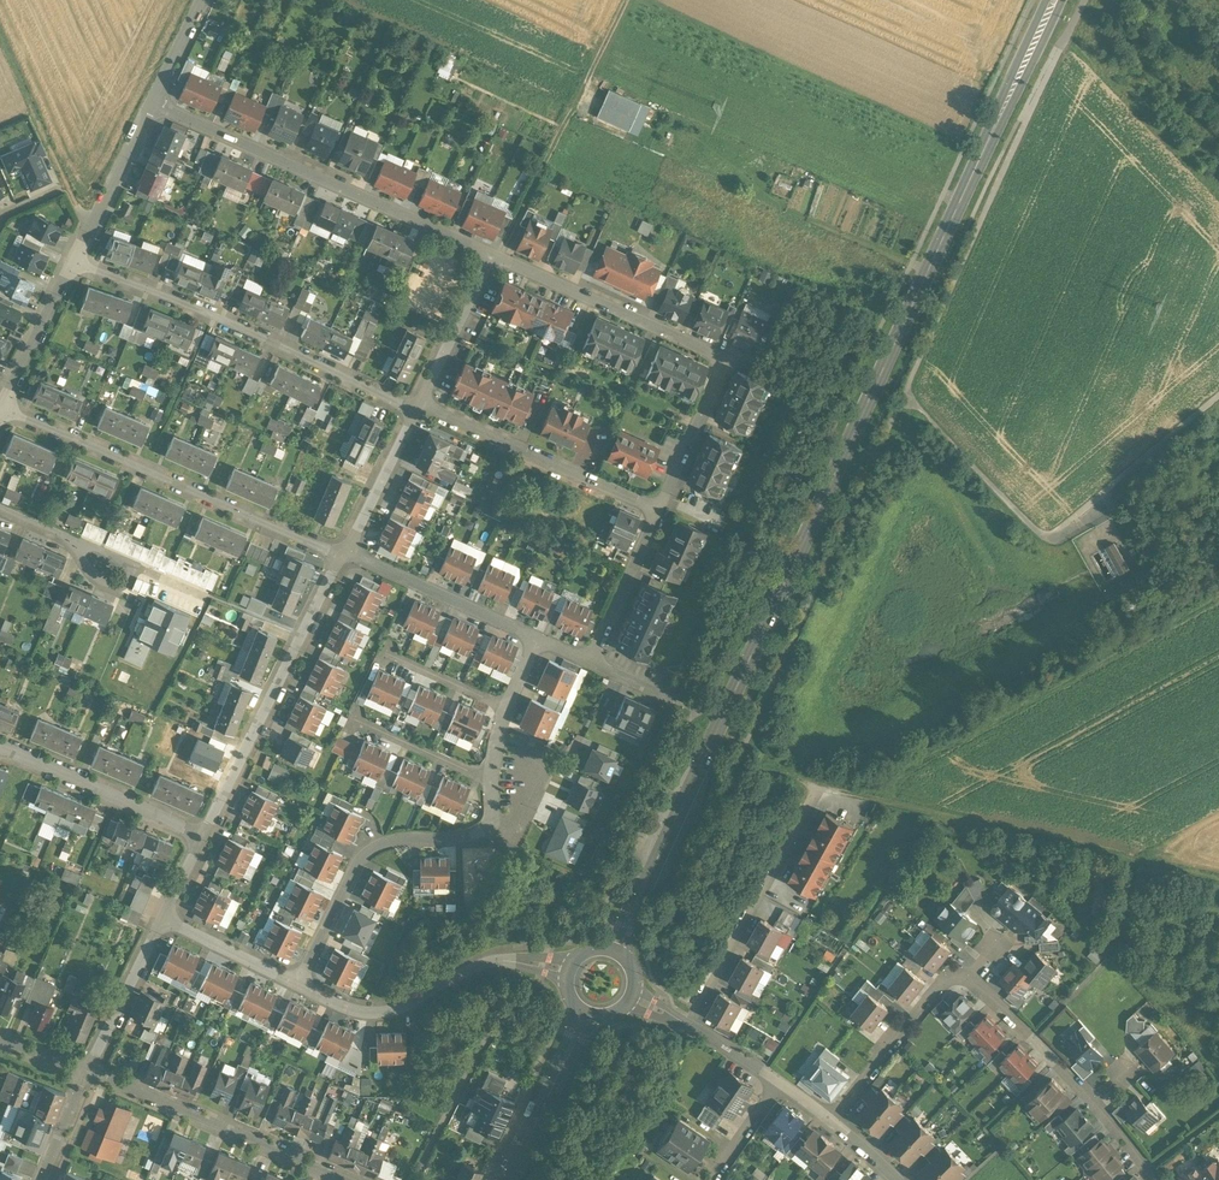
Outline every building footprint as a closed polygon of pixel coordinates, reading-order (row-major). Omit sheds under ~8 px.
[(448,77),(457,60),(444,54),(436,70),(448,77)] [(205,81),(190,74),(179,97),(188,101),(187,104),(194,106),(205,81)] [(221,88),(205,81),(194,106),(201,110),(202,107),(210,111),(215,100),(221,88)] [(221,88),(215,100),(222,103),(223,101),(229,87),(231,84),(224,81),(221,88)] [(229,87),(223,101),(230,104),(234,93),(236,90),(229,87)] [(640,105),(608,90),(597,117),(628,131),(640,105)] [(250,100),(234,93),(230,104),(224,117),(232,121),(231,123),(238,126),(250,100)] [(265,107),(263,112),(270,115),(278,96),(272,93),(265,107)] [(278,96),(270,115),(276,118),(281,107),(282,107),(285,99),(278,96)] [(250,100),(238,126),(245,129),(246,127),(255,131),(263,112),(265,107),(250,100)] [(276,118),(269,135),(277,138),(278,136),(290,141),(301,116),(282,107),(281,107),(276,118)] [(310,113),(302,132),(311,136),(318,122),(320,118),(310,113)] [(188,129),(172,122),(170,129),(185,136),(185,135),(188,129)] [(318,122),(311,136),(306,148),(325,157),(336,130),(318,122)] [(170,129),(164,126),(152,152),(173,161),(176,155),(173,154),(176,146),(179,147),(185,136),(170,129)] [(346,127),(338,146),(344,149),(351,134),(353,130),(346,127)] [(351,134),(344,149),(338,163),(363,174),(370,157),(375,145),(351,134)] [(46,155),(40,141),(33,144),(40,158),(46,155)] [(375,145),(370,157),(377,160),(377,159),(383,146),(376,143),(375,145)] [(33,144),(3,157),(9,172),(21,166),(31,189),(50,181),(40,158),(33,144)] [(207,152),(200,149),(195,161),(201,164),(207,152)] [(173,161),(152,152),(146,167),(166,176),(173,161)] [(213,155),(207,152),(201,164),(201,165),(208,168),(213,155)] [(208,168),(201,184),(209,188),(212,179),(211,178),(220,158),(213,155),(208,168)] [(220,158),(211,178),(212,179),(227,184),(236,163),(220,157),(220,158)] [(377,160),(368,179),(375,182),(384,162),(377,159),(377,160)] [(375,182),(374,184),(383,188),(382,190),(388,193),(389,193),(400,167),(384,160),(375,182)] [(251,170),(236,163),(227,184),(242,191),(251,170)] [(166,176),(146,167),(136,188),(157,197),(166,176)] [(415,174),(400,167),(389,193),(395,196),(396,194),(405,198),(411,183),(415,174)] [(425,171),(418,168),(415,174),(411,183),(418,186),(425,171)] [(425,171),(418,186),(425,189),(429,180),(431,174),(425,171)] [(261,176),(254,173),(248,188),(255,191),(261,176)] [(269,179),(261,176),(255,191),(263,195),(269,179)] [(288,186),(273,180),(264,200),(279,207),(288,186)] [(444,187),(429,180),(425,189),(418,204),(427,208),(426,210),(433,213),(444,187)] [(304,193),(288,186),(279,207),(295,214),(304,193)] [(444,187),(433,213),(439,216),(441,214),(449,218),(460,194),(444,187)] [(314,199),(306,196),(294,224),(301,227),(314,199)] [(314,199),(301,227),(309,230),(321,202),(314,199)] [(466,199),(457,218),(464,221),(472,202),(466,199)] [(464,221),(462,226),(477,233),(489,206),(473,199),(464,221)] [(126,202),(122,210),(129,213),(133,206),(126,202)] [(340,209),(324,202),(315,222),(331,229),(340,209)] [(504,213),(489,206),(477,233),(493,239),(495,235),(503,215),(504,213)] [(340,209),(331,229),(347,236),(356,216),(340,209)] [(534,213),(527,210),(519,225),(526,228),(530,221),(534,213)] [(512,219),(503,215),(495,235),(502,238),(512,219)] [(61,229),(35,216),(27,231),(47,241),(53,244),(61,229)] [(359,218),(349,239),(356,242),(366,221),(359,218)] [(356,242),(356,243),(364,247),(374,225),(366,221),(356,242)] [(530,221),(526,228),(517,250),(537,259),(547,237),(550,230),(530,221)] [(562,225),(553,222),(550,230),(547,237),(555,241),(562,225)] [(392,232),(376,225),(367,247),(382,253),(392,232)] [(107,230),(99,245),(105,248),(111,237),(113,233),(107,230)] [(47,241),(27,231),(24,238),(41,246),(44,247),(47,241)] [(408,239),(392,232),(382,253),(398,261),(408,240),(408,239)] [(135,244),(111,237),(105,248),(109,249),(106,256),(128,264),(135,244)] [(24,238),(21,244),(38,253),(41,246),(24,238)] [(584,247),(564,238),(560,248),(554,261),(553,264),(573,272),(575,266),(584,247)] [(408,240),(402,252),(408,255),(409,254),(414,242),(408,240)] [(420,245),(414,242),(409,254),(415,257),(420,245)] [(174,245),(167,243),(164,251),(171,254),(174,245)] [(38,253),(21,244),(14,259),(40,272),(47,257),(38,253)] [(156,252),(135,244),(128,264),(150,271),(156,252)] [(174,245),(171,254),(177,256),(180,248),(174,245)] [(553,245),(547,258),(554,261),(560,248),(553,245)] [(584,247),(575,266),(584,270),(593,251),(584,247)] [(650,263),(629,254),(626,260),(623,258),(622,256),(610,251),(608,252),(603,263),(600,264),(596,274),(596,276),(612,283),(612,285),(621,288),(624,287),(630,290),(631,293),(641,297),(643,296),(649,283),(652,285),(658,272),(648,268),(650,263)] [(0,261),(0,262),(0,269),(3,271),(3,270),(16,276),(19,270),(0,261)] [(203,270),(182,261),(174,280),(196,289),(203,270)] [(3,270),(3,271),(2,272),(0,273),(0,287),(5,290),(6,290),(10,294),(12,293),(13,294),(27,300),(34,285),(16,276),(3,270)] [(224,279),(203,270),(196,289),(217,297),(224,279)] [(240,273),(234,270),(230,279),(237,281),(240,273)] [(237,281),(230,296),(238,299),(244,284),(243,284),(247,276),(240,273),(237,281)] [(677,281),(666,276),(658,294),(665,298),(669,287),(673,289),(677,281)] [(538,296),(523,290),(522,292),(518,290),(519,288),(504,281),(491,311),(500,315),(500,313),(517,321),(516,322),(525,326),(538,296)] [(673,289),(669,287),(665,298),(661,307),(660,307),(659,310),(660,313),(663,314),(664,314),(680,321),(691,297),(687,295),(688,293),(687,290),(686,290),(682,288),(679,289),(678,291),(673,289)] [(110,295),(88,288),(82,307),(103,314),(110,295)] [(267,298),(246,289),(238,307),(259,316),(267,298)] [(27,300),(13,294),(10,300),(14,302),(24,307),(27,300)] [(0,295),(0,303),(11,308),(14,302),(10,300),(0,295)] [(132,302),(110,295),(103,314),(125,321),(132,302)] [(553,303),(538,296),(525,326),(533,330),(534,328),(551,336),(550,337),(558,341),(559,341),(564,329),(572,312),(557,305),(556,307),(552,305),(553,303)] [(288,308),(267,298),(259,316),(280,326),(288,308)] [(304,301),(298,298),(294,306),(301,309),(304,301)] [(304,301),(301,309),(307,312),(311,304),(304,301)] [(726,311),(704,302),(693,328),(715,338),(722,321),(726,312),(726,311)] [(0,303),(0,322),(13,328),(20,313),(11,308),(0,303)] [(729,305),(726,311),(726,312),(722,321),(729,324),(732,317),(736,308),(729,305)] [(171,319),(150,310),(143,328),(164,337),(171,319)] [(372,313),(366,310),(362,319),(368,322),(372,313)] [(738,320),(730,340),(742,346),(755,316),(742,311),(738,320)] [(368,322),(363,334),(370,338),(376,325),(375,324),(379,316),(372,313),(368,322)] [(588,315),(570,354),(634,382),(643,362),(636,353),(628,371),(627,371),(628,369),(618,364),(617,367),(616,366),(617,364),(607,359),(606,362),(605,361),(606,361),(593,355),(593,356),(593,353),(583,349),(582,351),(596,318),(588,315)] [(755,316),(742,346),(754,351),(763,331),(767,322),(755,316)] [(738,320),(732,317),(729,324),(723,337),(729,340),(730,340),(738,320)] [(310,318),(301,336),(322,346),(330,328),(310,318)] [(642,339),(596,318),(582,351),(583,349),(593,353),(593,356),(593,355),(606,361),(605,361),(606,362),(607,359),(617,364),(616,366),(617,367),(618,364),(628,369),(627,371),(628,371),(636,353),(642,339)] [(193,327),(171,319),(164,337),(185,346),(193,327)] [(351,338),(330,328),(322,346),(342,356),(351,338)] [(576,334),(564,329),(559,341),(558,341),(556,345),(569,351),(576,334)] [(424,339),(407,330),(397,351),(414,360),(424,339)] [(763,331),(754,351),(761,353),(769,334),(763,331)] [(370,338),(363,334),(353,356),(366,362),(370,353),(364,351),(370,338)] [(237,347),(216,338),(208,356),(229,365),(237,347)] [(86,341),(83,349),(89,352),(93,343),(86,341)] [(99,346),(93,343),(89,352),(96,355),(99,346)] [(647,377),(646,379),(645,379),(659,347),(651,343),(643,362),(634,382),(695,409),(704,389),(700,381),(691,400),(691,399),(692,397),(681,392),(680,395),(680,394),(668,388),(668,389),(667,389),(668,387),(658,382),(657,384),(656,384),(657,382),(647,377)] [(259,356),(237,347),(229,365),(250,375),(259,356)] [(706,367),(659,347),(645,379),(646,379),(647,377),(657,382),(656,384),(657,384),(658,382),(668,387),(667,389),(668,389),(668,388),(680,394),(680,395),(681,392),(692,397),(691,399),(691,400),(700,381),(706,367)] [(397,351),(390,348),(380,368),(404,380),(414,360),(397,351)] [(74,361),(67,358),(64,366),(70,369),(74,361)] [(81,364),(74,361),(70,369),(77,372),(81,364)] [(508,382),(489,374),(488,377),(473,370),(474,367),(464,363),(460,374),(458,373),(454,382),(456,382),(451,393),(464,399),(464,397),(469,399),(468,400),(502,416),(503,414),(507,416),(507,418),(519,423),(524,412),(526,413),(530,405),(528,404),(533,393),(523,389),(522,392),(506,385),(508,382)] [(152,368),(145,365),(141,374),(148,377),(152,368)] [(278,366),(269,383),(290,394),(299,376),(278,366)] [(158,371),(152,368),(148,377),(154,380),(158,371)] [(738,372),(717,418),(730,424),(748,432),(752,421),(754,422),(760,408),(758,407),(768,385),(738,372)] [(258,395),(263,381),(246,374),(241,388),(258,395)] [(147,400),(152,385),(125,375),(121,384),(128,386),(126,392),(147,400)] [(299,376),(290,394),(310,404),(319,386),(299,376)] [(61,391),(40,382),(32,401),(53,410),(61,391)] [(83,401),(61,391),(53,410),(75,419),(83,401)] [(216,396),(209,393),(206,401),(212,404),(216,396)] [(222,399),(216,396),(212,404),(219,407),(222,399)] [(298,422),(308,425),(312,414),(323,418),(329,403),(320,399),(316,409),(304,404),(298,422)] [(374,407),(362,401),(357,412),(364,416),(364,415),(369,417),(374,407)] [(581,416),(562,407),(560,411),(552,408),(540,433),(555,439),(555,443),(562,442),(576,449),(588,424),(579,420),(581,416)] [(148,427),(105,408),(97,427),(140,445),(148,427)] [(195,421),(207,426),(212,416),(199,410),(195,421)] [(334,418),(326,414),(323,421),(332,425),(334,418)] [(369,417),(364,415),(364,416),(354,436),(372,444),(382,424),(369,417)] [(276,422),(270,419),(266,427),(273,430),(276,422)] [(332,425),(323,421),(320,427),(329,431),(332,425)] [(283,424),(276,422),(273,430),(279,433),(283,424)] [(657,449),(620,432),(608,458),(645,475),(657,449)] [(13,435),(5,453),(26,463),(34,444),(13,435)] [(461,450),(430,435),(423,449),(440,458),(443,452),(457,458),(461,450)] [(740,448),(710,435),(689,481),(702,487),(719,495),(724,484),(726,484),(732,471),(730,470),(740,448)] [(354,436),(344,457),(361,465),(372,444),(354,436)] [(215,456),(173,437),(165,456),(207,474),(215,456)] [(262,439),(258,448),(280,458),(284,448),(262,439)] [(56,454),(34,444),(26,463),(48,472),(56,454)] [(440,458),(423,449),(415,464),(449,481),(454,472),(438,465),(442,458),(440,458)] [(466,452),(461,450),(457,458),(462,461),(466,452)] [(116,479),(74,460),(66,478),(108,496),(116,479)] [(357,467),(344,460),(341,466),(354,473),(357,467)] [(471,463),(469,467),(463,464),(461,468),(475,475),(479,467),(471,463)] [(233,469),(225,487),(268,506),(276,488),(233,469)] [(429,482),(412,473),(408,480),(426,488),(429,482)] [(349,483),(331,475),(313,518),(331,525),(349,483)] [(18,480),(12,477),(7,488),(14,491),(18,480)] [(426,488),(408,480),(402,492),(428,505),(434,493),(426,488)] [(472,488),(455,481),(452,488),(469,496),(472,488)] [(14,491),(7,488),(4,497),(10,500),(14,491)] [(140,489),(132,506),(174,525),(181,507),(140,489)] [(14,491),(10,500),(17,503),(21,494),(14,491)] [(428,505),(402,492),(396,505),(413,514),(422,518),(428,505)] [(413,514),(396,505),(393,511),(410,520),(413,514)] [(619,510),(606,540),(625,548),(631,536),(634,538),(636,532),(633,531),(639,519),(619,510)] [(410,520),(393,511),(389,518),(407,526),(410,520)] [(68,515),(65,524),(78,529),(82,521),(68,515)] [(244,536),(202,518),(194,535),(236,554),(244,536)] [(407,526),(389,518),(383,530),(409,543),(415,531),(407,526)] [(107,531),(87,522),(82,534),(101,542),(107,531)] [(663,554),(658,552),(650,569),(677,581),(685,565),(689,567),(704,534),(678,522),(663,554)] [(1,552),(9,534),(0,530),(0,552),(1,552)] [(409,543),(383,530),(377,543),(397,553),(403,556),(409,543)] [(211,590),(218,575),(205,569),(203,572),(190,567),(192,564),(178,558),(177,561),(164,555),(165,552),(152,547),(150,550),(130,541),(132,538),(118,532),(117,535),(111,532),(105,544),(211,590)] [(44,548),(23,539),(15,557),(36,567),(44,548)] [(250,543),(245,555),(251,558),(256,546),(250,543)] [(397,553),(380,544),(377,551),(394,560),(397,553)] [(1129,570),(1115,544),(1107,548),(1121,575),(1129,570)] [(263,548),(256,546),(251,558),(257,560),(263,548)] [(444,560),(438,573),(451,579),(463,553),(450,547),(444,560)] [(65,557),(44,548),(36,567),(57,576),(65,557)] [(263,548),(257,560),(264,563),(269,551),(263,548)] [(476,559),(463,553),(451,579),(464,585),(465,581),(471,568),(476,559)] [(314,566),(288,555),(277,582),(299,591),(300,592),(301,592),(306,579),(303,578),(305,575),(309,576),(314,566)] [(15,561),(7,557),(1,572),(9,576),(15,561)] [(438,557),(432,570),(438,573),(444,560),(438,557)] [(262,568),(254,564),(248,578),(256,581),(262,568)] [(502,570),(489,565),(485,573),(477,591),(490,596),(502,570)] [(478,571),(471,568),(465,581),(472,584),(478,571)] [(485,573),(479,570),(478,571),(472,584),(471,588),(477,591),(485,573)] [(502,570),(490,596),(503,602),(511,584),(514,576),(502,570)] [(380,586),(362,577),(359,584),(376,592),(380,586)] [(664,584),(650,578),(648,585),(661,591),(664,584)] [(61,586),(48,581),(42,594),(55,600),(61,586)] [(359,584),(356,582),(350,595),(375,607),(382,595),(359,584)] [(524,590),(516,608),(529,614),(540,588),(528,582),(524,590)] [(299,591),(281,584),(271,605),(290,613),(299,591)] [(511,584),(503,602),(509,605),(517,588),(511,584)] [(648,585),(645,584),(644,586),(642,585),(638,594),(639,594),(638,598),(636,598),(632,606),(635,607),(632,614),(659,625),(662,618),(665,619),(672,604),(669,603),(672,596),(661,591),(648,585)] [(70,586),(61,605),(75,611),(71,621),(79,624),(83,614),(91,596),(70,586)] [(517,588),(509,605),(516,608),(524,590),(517,588)] [(540,588),(529,614),(541,620),(549,602),(553,594),(540,588)] [(260,613),(265,601),(242,592),(237,605),(260,613)] [(375,607),(350,595),(344,607),(359,614),(369,620),(375,607)] [(112,605),(91,596),(83,614),(104,623),(112,605)] [(189,615),(154,599),(138,637),(137,638),(150,644),(172,653),(189,615)] [(579,605),(566,600),(560,612),(555,626),(567,631),(579,605)] [(413,604),(406,601),(398,619),(405,621),(413,604)] [(427,606),(414,601),(413,604),(405,621),(403,627),(415,632),(427,606)] [(549,602),(541,620),(548,623),(554,609),(556,605),(549,602)] [(53,605),(42,630),(55,636),(60,626),(54,623),(61,608),(53,605)] [(579,605),(567,631),(580,637),(582,634),(587,621),(592,611),(579,605)] [(440,612),(427,606),(415,632),(428,638),(438,615),(440,612)] [(359,614),(344,607),(340,614),(355,621),(359,614)] [(554,609),(548,623),(555,626),(560,612),(554,609)] [(355,621),(340,614),(337,620),(354,629),(358,622),(355,621)] [(627,619),(623,627),(625,628),(623,632),(621,631),(617,640),(620,641),(617,648),(644,660),(647,651),(650,653),(658,635),(655,634),(659,625),(632,614),(629,620),(627,619)] [(438,615),(430,633),(437,636),(445,618),(438,615)] [(265,621),(252,616),(249,623),(262,629),(265,621)] [(249,621),(241,618),(237,626),(245,629),(249,621)] [(445,618),(437,636),(444,639),(452,621),(445,618)] [(466,624),(453,618),(452,621),(444,639),(441,644),(454,650),(466,624)] [(354,629),(337,620),(331,633),(357,645),(363,633),(354,629)] [(587,621),(582,634),(588,637),(594,624),(587,621)] [(479,630),(466,624),(454,650),(467,656),(469,650),(477,633),(479,630)] [(258,630),(248,652),(267,659),(275,638),(258,630)] [(357,645),(331,633),(325,645),(342,654),(350,658),(357,645)] [(477,633),(469,650),(476,653),(484,636),(477,633)] [(7,634),(3,642),(10,645),(14,636),(7,634)] [(138,637),(133,635),(123,658),(141,666),(150,644),(137,638),(138,637)] [(490,639),(484,636),(476,653),(482,656),(490,639)] [(505,641),(492,636),(490,639),(482,656),(480,662),(493,667),(505,641)] [(517,647),(505,641),(493,667),(506,673),(512,658),(517,647)] [(342,654),(325,645),(322,652),(339,660),(342,654)] [(248,652),(240,674),(258,681),(267,659),(248,652)] [(339,660),(322,652),(318,658),(336,667),(339,660)] [(64,657),(58,655),(54,663),(61,666),(64,657)] [(71,660),(64,657),(61,666),(67,669),(71,660)] [(336,667),(318,658),(312,671),(338,683),(344,671),(336,667)] [(506,673),(504,676),(511,679),(519,661),(512,658),(506,673)] [(581,668),(563,660),(561,666),(575,673),(578,674),(581,668)] [(561,666),(549,661),(543,674),(569,686),(575,673),(561,666)] [(225,667),(217,664),(214,670),(223,674),(225,667)] [(372,667),(366,680),(367,680),(373,682),(374,680),(374,679),(378,670),(372,667)] [(223,674),(214,670),(211,677),(220,681),(223,674)] [(378,670),(374,679),(374,680),(373,682),(367,697),(380,703),(392,676),(378,670)] [(338,683),(312,671),(306,683),(323,692),(332,696),(338,683)] [(569,686),(543,674),(537,687),(549,692),(563,699),(569,686)] [(392,676),(380,703),(392,708),(399,694),(400,691),(401,691),(405,682),(392,676)] [(366,680),(359,697),(365,700),(367,697),(373,682),(367,680),(366,680)] [(323,692),(306,683),(303,690),(316,696),(320,698),(323,692)] [(250,692),(231,685),(222,706),(241,714),(250,692)] [(419,686),(415,695),(413,700),(407,713),(420,718),(432,692),(419,686)] [(316,696),(303,690),(300,696),(313,703),(316,696)] [(432,692),(420,718),(433,724),(439,710),(441,707),(445,698),(432,692)] [(563,699),(549,692),(546,699),(564,707),(567,700),(563,699)] [(392,708),(391,712),(397,715),(405,697),(399,694),(392,708)] [(300,696),(293,709),(319,721),(325,709),(313,703),(300,696)] [(406,697),(398,715),(405,718),(407,713),(413,700),(406,697)] [(654,711),(625,698),(616,719),(613,724),(614,724),(623,728),(622,731),(640,740),(654,711)] [(564,707),(546,699),(543,705),(557,712),(561,713),(564,707)] [(543,705),(531,700),(525,713),(552,725),(557,712),(543,705)] [(458,704),(454,713),(453,716),(447,730),(460,736),(472,710),(458,704)] [(222,706),(214,727),(233,735),(241,714),(222,706)] [(0,707),(0,728),(10,732),(18,714),(0,707)] [(319,721),(293,709),(287,721),(300,728),(313,734),(319,721)] [(446,713),(439,710),(433,724),(431,728),(438,731),(446,713)] [(485,715),(472,710),(460,736),(473,742),(479,728),(480,725),(481,725),(485,715)] [(447,713),(438,733),(444,736),(447,730),(453,716),(447,713)] [(552,725),(525,713),(520,726),(531,731),(546,738),(552,725)] [(610,731),(614,724),(613,724),(616,719),(608,715),(602,728),(610,731)] [(80,739),(38,721),(30,739),(72,757),(80,739)] [(203,724),(196,721),(192,729),(199,733),(203,724)] [(300,728),(287,721),(284,728),(292,731),(297,734),(300,728)] [(473,742),(471,745),(477,748),(485,731),(479,728),(473,742)] [(288,738),(308,748),(311,741),(297,734),(292,731),(288,738)] [(546,738),(531,731),(529,737),(546,745),(549,739),(546,738)] [(308,748),(288,738),(281,753),(305,765),(312,750),(308,748)] [(347,743),(337,738),(331,751),(341,756),(347,743)] [(223,751),(198,740),(189,759),(215,770),(223,751)] [(377,747),(364,741),(358,754),(352,751),(348,759),(346,765),(365,774),(377,747)] [(596,751),(615,760),(618,754),(599,744),(596,751)] [(390,753),(377,747),(365,774),(378,780),(383,768),(386,762),(386,763),(390,753)] [(141,767),(99,749),(91,767),(133,785),(141,767)] [(596,751),(592,750),(584,769),(607,779),(615,760),(596,751)] [(272,758),(266,756),(262,768),(268,770),(272,758)] [(417,765),(403,759),(399,769),(397,774),(392,786),(405,792),(417,765)] [(290,769),(274,761),(267,777),(284,784),(290,769)] [(430,771),(417,765),(405,792),(417,798),(425,780),(426,780),(430,771)] [(390,771),(383,768),(378,780),(375,785),(382,788),(390,771)] [(382,788),(381,791),(388,794),(392,786),(397,774),(390,771),(382,788)] [(581,776),(578,782),(597,791),(598,791),(600,784),(581,776)] [(201,796),(159,777),(151,795),(193,814),(201,796)] [(456,783),(443,777),(439,786),(431,804),(444,810),(456,783)] [(597,791),(578,782),(568,804),(587,812),(597,791)] [(41,787),(31,783),(25,800),(30,803),(34,804),(41,787)] [(431,786),(424,783),(415,803),(422,806),(431,786)] [(469,789),(456,783),(444,810),(457,815),(464,801),(465,798),(469,789)] [(277,796),(258,786),(255,792),(274,802),(277,796)] [(41,787),(34,804),(30,803),(26,813),(44,820),(48,810),(55,793),(41,787)] [(431,787),(423,804),(429,807),(437,789),(431,787)] [(255,792),(251,791),(245,803),(271,816),(277,804),(274,802),(255,792)] [(69,799),(55,793),(48,810),(61,815),(69,799)] [(352,805),(332,795),(329,802),(335,804),(349,811),(352,805)] [(69,799),(61,815),(75,821),(82,804),(69,799)] [(457,815),(455,819),(462,822),(470,804),(464,801),(457,815)] [(271,816),(245,803),(239,816),(242,818),(262,827),(265,828),(271,816)] [(96,810),(82,804),(75,821),(89,827),(96,810)] [(349,811),(335,804),(328,817),(355,830),(361,817),(352,812),(352,813),(349,811)] [(562,817),(575,823),(578,817),(565,811),(562,817)] [(826,814),(788,883),(815,898),(853,829),(826,814)] [(102,818),(96,815),(90,830),(96,832),(102,818)] [(355,830),(328,817),(322,830),(336,837),(339,838),(348,843),(355,830)] [(575,823),(562,817),(546,852),(567,862),(583,827),(575,823)] [(262,827),(242,818),(239,824),(259,833),(262,827)] [(110,820),(104,837),(111,839),(118,823),(110,820)] [(131,828),(118,823),(111,839),(113,840),(110,850),(120,854),(124,845),(131,828)] [(322,830),(316,827),(313,833),(333,843),(336,837),(322,830)] [(145,834),(131,828),(124,845),(138,851),(145,834)] [(158,840),(145,834),(138,851),(152,856),(158,840)] [(333,844),(313,834),(310,840),(315,843),(330,850),(333,844)] [(254,851),(228,838),(222,851),(247,864),(254,851)] [(172,845),(158,840),(152,856),(165,862),(172,845)] [(66,862),(71,847),(55,842),(50,858),(66,862)] [(330,850),(315,843),(309,856),(335,869),(342,856),(333,851),(332,852),(330,850)] [(483,886),(483,847),(464,847),(464,886),(483,886)] [(247,864),(222,851),(216,863),(241,876),(247,864)] [(335,869),(309,856),(303,869),(317,876),(320,877),(329,882),(335,869)] [(434,858),(420,858),(420,868),(420,871),(420,887),(434,887),(434,858)] [(449,858),(434,858),(434,887),(448,887),(448,871),(448,868),(449,868),(449,858)] [(107,867),(105,875),(117,878),(119,870),(107,867)] [(303,869),(299,867),(296,873),(314,882),(317,876),(303,869)] [(382,876),(373,871),(367,884),(393,897),(399,884),(385,877),(382,876)] [(405,880),(388,871),(385,877),(399,884),(402,886),(405,880)] [(118,918),(138,925),(153,880),(134,874),(130,886),(134,887),(128,906),(123,904),(118,918)] [(314,883),(296,874),(293,880),(296,882),(310,889),(314,883)] [(980,879),(967,886),(974,901),(987,895),(980,879)] [(230,891),(211,881),(208,887),(227,897),(230,891)] [(296,882),(290,895),(316,908),(322,895),(313,890),(313,891),(310,889),(296,882)] [(393,897),(367,884),(360,897),(369,902),(369,901),(372,903),(386,910),(393,897)] [(208,887),(204,886),(198,898),(224,911),(230,899),(227,897),(208,887)] [(967,886),(951,905),(958,910),(962,911),(965,912),(974,901),(967,886)] [(1009,888),(998,901),(999,904),(997,906),(994,906),(992,908),(992,912),(995,914),(998,914),(1002,917),(1003,921),(1009,926),(1027,904),(1024,901),(1022,897),(1019,894),(1016,892),(1012,891),(1009,888)] [(316,908),(290,895),(284,908),(298,914),(301,916),(310,921),(316,908)] [(224,911),(198,898),(192,911),(195,913),(215,922),(218,924),(224,911)] [(962,911),(958,910),(951,905),(949,902),(935,919),(955,935),(963,942),(963,941),(977,925),(970,920),(969,916),(966,913),(962,911)] [(386,910),(372,903),(369,909),(386,918),(390,912),(386,910)] [(1049,922),(1027,904),(1009,926),(1015,932),(1030,930),(1035,934),(1037,937),(1040,933),(1049,922)] [(284,908),(280,906),(277,912),(294,921),(298,914),(284,908)] [(374,920),(354,910),(342,934),(363,943),(374,920)] [(292,920),(275,912),(271,918),(275,920),(289,927),(292,920)] [(215,922),(195,913),(192,919),(211,929),(215,922)] [(289,927),(275,920),(269,933),(295,946),(301,933),(292,928),(289,927)] [(774,928),(761,921),(754,933),(775,944),(782,932),(774,928)] [(790,929),(777,922),(774,928),(782,932),(786,935),(790,929)] [(945,937),(929,923),(924,929),(931,935),(932,935),(941,943),(945,937)] [(295,946),(269,933),(262,945),(273,951),(279,954),(288,958),(295,946)] [(775,944),(754,933),(748,945),(758,950),(769,956),(775,944)] [(1037,937),(1035,934),(1033,936),(1025,937),(1026,945),(1039,944),(1048,943),(1047,939),(1040,933),(1037,937)] [(941,943),(932,935),(931,935),(923,946),(942,961),(950,950),(941,943)] [(963,942),(955,935),(950,941),(962,950),(967,944),(963,941),(963,942)] [(346,936),(342,944),(360,954),(365,945),(346,936)] [(262,945),(256,942),(253,949),(270,957),(273,951),(262,945)] [(1058,942),(1048,943),(1039,944),(1040,952),(1059,950),(1058,942)] [(186,951),(173,944),(166,957),(160,971),(173,977),(186,951)] [(923,946),(915,956),(924,964),(933,971),(942,961),(923,946)] [(347,956),(344,954),(335,949),(328,962),(354,975),(361,962),(347,956)] [(368,958),(351,949),(347,956),(361,962),(365,964),(368,958)] [(769,956),(758,950),(755,957),(767,964),(771,957),(769,956)] [(199,957),(186,951),(173,977),(186,983),(193,970),(199,957)] [(915,956),(908,951),(903,956),(907,959),(920,970),(924,964),(915,956)] [(166,957),(160,954),(151,971),(158,974),(160,971),(166,957)] [(1055,971),(1034,954),(1021,970),(1020,970),(1033,981),(1041,988),(1055,971)] [(767,964),(755,957),(751,963),(764,970),(770,974),(773,967),(767,964)] [(751,963),(743,958),(736,970),(757,982),(764,970),(751,963)] [(920,970),(907,959),(902,965),(906,968),(915,975),(920,970)] [(354,975),(328,962),(322,975),(331,979),(334,981),(348,988),(354,975)] [(225,970),(212,964),(205,976),(199,990),(212,996),(225,970)] [(1021,970),(1014,964),(1000,981),(1012,991),(1019,997),(1020,997),(1033,981),(1020,970),(1021,970)] [(915,975),(906,968),(897,978),(916,993),(924,983),(915,975)] [(186,983),(184,987),(190,990),(199,973),(193,970),(186,983)] [(238,976),(225,970),(212,996),(225,1002),(231,989),(238,976)] [(757,982),(736,970),(729,982),(738,987),(750,994),(751,994),(757,982)] [(199,973),(190,990),(197,993),(199,990),(205,976),(199,973)] [(2,975),(0,979),(0,1011),(8,1014),(16,996),(19,998),(20,996),(25,984),(24,984),(2,975)] [(27,976),(24,984),(25,984),(20,996),(26,999),(34,979),(27,976)] [(916,993),(897,978),(889,989),(888,989),(897,996),(907,1004),(916,993)] [(348,988),(334,981),(330,987),(348,996),(351,989),(348,988)] [(876,988),(867,981),(861,988),(869,994),(878,1001),(884,994),(876,988)] [(263,989),(251,983),(244,995),(238,1009),(251,1015),(263,989)] [(889,989),(881,983),(876,988),(884,994),(893,1002),(897,996),(888,989),(889,989)] [(750,994),(738,987),(734,993),(753,1004),(757,997),(751,994),(750,994)] [(238,992),(231,989),(225,1002),(223,1007),(229,1010),(238,992)] [(276,996),(263,989),(251,1015),(263,1022),(270,1008),(276,996)] [(1019,997),(1012,991),(1005,998),(1019,1009),(1025,1001),(1020,997),(1019,997)] [(161,997),(159,1000),(154,998),(141,992),(136,1003),(159,1015),(167,1000),(161,997)] [(244,995),(238,992),(229,1010),(236,1013),(238,1009),(244,995)] [(42,993),(38,1002),(46,1006),(50,997),(42,993)] [(690,997),(682,993),(679,998),(687,1003),(690,997)] [(753,1004),(734,993),(731,1000),(741,1005),(741,1006),(749,1011),(753,1004)] [(731,1000),(720,994),(714,1006),(735,1017),(741,1006),(741,1005),(731,1000)] [(878,1001),(869,994),(860,1005),(879,1020),(887,1009),(878,1001)] [(86,995),(82,1003),(80,1002),(79,1003),(72,1000),(67,1011),(75,1014),(67,1033),(83,1040),(96,1009),(95,1008),(98,1001),(86,995)] [(964,997),(961,997),(950,1007),(941,1016),(942,1016),(953,1027),(953,1028),(963,1018),(973,1009),(967,1003),(967,1000),(964,997)] [(943,1000),(932,1011),(939,1019),(942,1016),(941,1016),(950,1007),(943,1000)] [(37,1002),(28,1022),(44,1029),(53,1009),(46,1006),(38,1002),(37,1002)] [(302,1008),(289,1002),(283,1014),(276,1028),(289,1034),(302,1008)] [(159,1015),(136,1003),(130,1015),(148,1024),(145,1028),(152,1031),(156,1022),(164,1026),(167,1020),(159,1017),(159,1015)] [(879,1020),(860,1005),(852,1016),(870,1031),(879,1020)] [(735,1017),(714,1006),(707,1017),(728,1029),(735,1017)] [(277,1011),(270,1008),(263,1022),(262,1025),(268,1029),(277,1011)] [(315,1015),(302,1008),(289,1034),(302,1041),(309,1027),(315,1015)] [(283,1014),(277,1011),(268,1029),(275,1032),(276,1028),(283,1014)] [(1138,1021),(1133,1014),(1127,1020),(1126,1032),(1144,1034),(1145,1021),(1138,1021)] [(975,1027),(966,1035),(966,1036),(976,1046),(996,1026),(986,1016),(975,1027)] [(963,1018),(953,1028),(953,1027),(950,1030),(956,1035),(968,1024),(963,1018)] [(341,1027),(328,1021),(322,1033),(315,1047),(328,1054),(341,1027)] [(968,1024),(956,1035),(961,1041),(966,1036),(966,1035),(975,1027),(970,1022),(968,1024)] [(996,1026),(976,1046),(986,1056),(995,1048),(1006,1037),(996,1026)] [(1095,1038),(1083,1026),(1078,1030),(1089,1043),(1095,1038)] [(316,1030),(309,1027),(302,1041),(301,1045),(307,1048),(316,1030)] [(354,1034),(341,1027),(328,1054),(341,1060),(348,1046),(354,1034)] [(159,1030),(153,1041),(160,1044),(165,1033),(159,1030)] [(316,1030),(307,1048),(314,1051),(315,1047),(322,1033),(316,1030)] [(1089,1043),(1078,1030),(1065,1042),(1080,1059),(1089,1069),(1090,1068),(1102,1057),(1089,1043)] [(154,1036),(145,1032),(142,1038),(152,1042),(154,1036)] [(391,1034),(376,1035),(376,1048),(377,1064),(391,1063),(391,1034)] [(405,1034),(391,1034),(391,1063),(406,1063),(405,1048),(405,1034)] [(1154,1034),(1137,1050),(1154,1069),(1166,1058),(1169,1058),(1172,1055),(1172,1052),(1170,1049),(1167,1049),(1163,1044),(1163,1041),(1159,1037),(1156,1037),(1154,1034)] [(769,1037),(762,1049),(770,1054),(777,1041),(769,1037)] [(157,1046),(151,1044),(145,1059),(151,1062),(157,1046)] [(151,1062),(143,1081),(155,1087),(163,1067),(158,1065),(165,1049),(158,1046),(151,1062)] [(361,1053),(348,1046),(341,1060),(339,1063),(360,1074),(361,1053)] [(1006,1057),(998,1065),(1008,1075),(1028,1056),(1018,1046),(1006,1057)] [(840,1059),(825,1048),(819,1056),(821,1058),(821,1057),(834,1067),(840,1059)] [(995,1048),(986,1056),(981,1060),(987,1066),(1000,1053),(995,1048)] [(1000,1053),(987,1066),(992,1071),(998,1065),(1006,1057),(1001,1052),(1000,1053)] [(168,1070),(163,1067),(155,1087),(166,1091),(174,1072),(181,1056),(175,1053),(168,1070)] [(174,1072),(166,1091),(178,1096),(186,1077),(180,1075),(187,1058),(181,1056),(174,1072)] [(1028,1056),(1008,1075),(1018,1086),(1026,1078),(1038,1066),(1028,1056)] [(805,1078),(804,1078),(816,1088),(831,1099),(848,1078),(834,1067),(821,1057),(821,1058),(805,1078)] [(1089,1069),(1080,1059),(1071,1067),(1083,1080),(1093,1072),(1090,1068),(1089,1069)] [(190,1079),(186,1077),(178,1096),(190,1101),(205,1067),(197,1063),(190,1079)] [(248,1068),(238,1064),(232,1077),(236,1079),(233,1086),(239,1088),(247,1071),(248,1068)] [(247,1071),(239,1088),(246,1091),(251,1080),(255,1081),(257,1075),(247,1071)] [(217,1080),(213,1081),(211,1085),(213,1089),(210,1097),(226,1103),(233,1086),(236,1079),(232,1077),(220,1072),(217,1080)] [(505,1081),(488,1073),(481,1088),(498,1096),(505,1081)] [(10,1096),(7,1095),(8,1094),(3,1092),(0,1099),(19,1106),(27,1086),(29,1081),(12,1074),(9,1083),(14,1085),(10,1096)] [(751,1091),(729,1076),(723,1085),(720,1083),(714,1092),(717,1094),(711,1102),(733,1117),(738,1111),(741,1113),(750,1100),(747,1098),(751,1091)] [(816,1088),(804,1078),(805,1078),(803,1076),(797,1084),(811,1095),(816,1088)] [(1018,1086),(1012,1092),(1017,1097),(1031,1083),(1026,1078),(1018,1086)] [(255,1081),(251,1080),(246,1091),(239,1109),(256,1115),(268,1086),(255,1081)] [(1052,1080),(1041,1090),(1041,1089),(1040,1090),(1041,1090),(1037,1094),(1037,1093),(1036,1094),(1037,1095),(1029,1102),(1026,1105),(1040,1121),(1053,1109),(1058,1104),(1055,1101),(1064,1093),(1059,1088),(1059,1087),(1054,1082),(1052,1080)] [(64,1095),(29,1081),(27,1086),(38,1091),(41,1091),(33,1112),(48,1118),(54,1120),(56,1118),(57,1113),(64,1095)] [(280,1102),(272,1122),(284,1127),(292,1108),(286,1106),(293,1090),(286,1087),(280,1102)] [(498,1096),(481,1088),(471,1110),(503,1125),(504,1125),(514,1104),(498,1096)] [(873,1088),(864,1099),(869,1104),(879,1093),(873,1088)] [(869,1104),(858,1117),(869,1126),(892,1098),(882,1089),(869,1104)] [(1032,1089),(1024,1097),(1029,1102),(1037,1095),(1036,1094),(1032,1089)] [(476,1095),(465,1090),(462,1096),(473,1102),(476,1095)] [(1064,1093),(1055,1101),(1058,1104),(1063,1110),(1072,1102),(1064,1093)] [(297,1111),(292,1108),(284,1127),(295,1132),(310,1097),(304,1095),(297,1111)] [(336,1099),(329,1096),(326,1104),(333,1107),(336,1099)] [(310,1097),(295,1132),(307,1137),(315,1118),(309,1116),(316,1100),(310,1097)] [(1024,1097),(1021,1100),(1026,1105),(1029,1102),(1024,1097)] [(1145,1107),(1137,1097),(1124,1109),(1130,1116),(1143,1131),(1153,1122),(1156,1119),(1145,1107)] [(380,1098),(376,1109),(387,1113),(391,1102),(380,1098)] [(892,1098),(869,1126),(879,1134),(890,1122),(899,1110),(902,1107),(892,1098)] [(272,1099),(263,1119),(272,1122),(280,1102),(272,1099)] [(131,1111),(108,1101),(104,1111),(98,1109),(94,1119),(99,1121),(95,1132),(89,1129),(82,1148),(91,1152),(89,1156),(100,1161),(102,1156),(113,1161),(121,1142),(118,1141),(131,1111)] [(1165,1118),(1151,1102),(1145,1107),(1156,1119),(1153,1122),(1156,1126),(1165,1118)] [(315,1118),(307,1137),(319,1142),(326,1123),(333,1107),(326,1104),(320,1120),(315,1118)] [(470,1110),(459,1104),(456,1109),(468,1114),(470,1110)] [(1063,1110),(1058,1104),(1053,1109),(1058,1115),(1058,1114),(1063,1110)] [(1124,1109),(1121,1105),(1112,1113),(1121,1124),(1130,1116),(1124,1109)] [(33,1112),(19,1106),(9,1131),(9,1132),(25,1138),(38,1144),(48,1118),(33,1112)] [(722,1119),(705,1106),(696,1118),(714,1130),(722,1119)] [(782,1108),(776,1116),(777,1119),(779,1120),(768,1134),(782,1145),(785,1142),(796,1129),(802,1121),(786,1108),(782,1108)] [(485,1117),(470,1110),(468,1114),(465,1120),(480,1127),(485,1117)] [(899,1110),(890,1122),(895,1127),(905,1116),(899,1110)] [(1063,1120),(1056,1127),(1057,1128),(1061,1125),(1067,1132),(1066,1135),(1064,1137),(1071,1144),(1071,1145),(1079,1139),(1092,1128),(1088,1123),(1088,1122),(1084,1117),(1083,1118),(1076,1110),(1063,1120)] [(1058,1115),(1045,1126),(1050,1133),(1056,1127),(1063,1120),(1058,1114),(1058,1115)] [(503,1125),(485,1116),(485,1117),(480,1127),(480,1128),(498,1136),(503,1125)] [(905,1116),(895,1127),(901,1132),(911,1122),(905,1116)] [(901,1132),(889,1145),(899,1154),(924,1128),(914,1118),(911,1122),(901,1132)] [(354,1129),(339,1164),(350,1168),(358,1150),(369,1125),(358,1120),(354,1129)] [(678,1120),(672,1128),(673,1129),(664,1142),(663,1141),(657,1149),(687,1170),(695,1158),(695,1155),(694,1155),(696,1153),(699,1153),(707,1140),(678,1120)] [(333,1126),(326,1123),(319,1142),(325,1144),(328,1137),(333,1126)] [(341,1142),(335,1140),(330,1152),(327,1159),(339,1164),(354,1129),(348,1126),(341,1142)] [(924,1128),(899,1154),(909,1163),(921,1151),(931,1140),(934,1137),(924,1128)] [(796,1129),(785,1142),(779,1149),(786,1154),(800,1138),(799,1137),(802,1134),(796,1129)] [(9,1132),(9,1131),(5,1130),(1,1140),(21,1148),(25,1138),(9,1132)] [(814,1132),(797,1152),(810,1163),(828,1142),(821,1136),(820,1137),(814,1132)] [(189,1140),(174,1133),(166,1152),(181,1159),(189,1140)] [(388,1136),(380,1133),(378,1135),(376,1138),(376,1139),(382,1141),(386,1143),(388,1136)] [(1084,1144),(1080,1148),(1084,1153),(1099,1141),(1095,1135),(1084,1144)] [(364,1152),(358,1150),(350,1168),(362,1173),(376,1139),(376,1138),(371,1136),(364,1152)] [(325,1144),(323,1149),(330,1152),(335,1140),(328,1137),(325,1144)] [(376,1139),(362,1173),(374,1178),(382,1160),(376,1157),(382,1141),(376,1139)] [(1079,1139),(1071,1145),(1071,1144),(1065,1150),(1070,1156),(1080,1148),(1084,1144),(1079,1139)] [(205,1147),(189,1140),(181,1159),(197,1165),(205,1147)] [(931,1140),(921,1151),(926,1156),(937,1146),(931,1140)] [(1084,1153),(1081,1156),(1083,1159),(1086,1174),(1112,1153),(1101,1140),(1084,1153)] [(828,1142),(810,1163),(822,1173),(823,1174),(831,1164),(840,1154),(833,1148),(834,1147),(828,1142)] [(937,1146),(926,1156),(931,1161),(942,1151),(937,1146)] [(919,1173),(926,1179),(932,1179),(955,1158),(945,1148),(931,1161),(919,1173)] [(233,1159),(219,1153),(211,1171),(225,1177),(233,1159)] [(1086,1174),(1099,1179),(1100,1179),(1105,1179),(1106,1179),(1121,1168),(1122,1166),(1112,1153),(1086,1174)] [(22,1159),(8,1154),(3,1167),(17,1173),(22,1159)] [(932,1179),(951,1179),(961,1170),(964,1168),(955,1158),(932,1179)] [(233,1159),(225,1177),(231,1179),(242,1179),(248,1165),(233,1159)] [(1201,1169),(1207,1179),(1218,1179),(1218,1163),(1217,1159),(1201,1169)] [(837,1179),(867,1179),(869,1178),(852,1163),(841,1175),(837,1179)] [(464,1164),(457,1179),(460,1179),(478,1179),(482,1172),(464,1164)] [(823,1174),(822,1173),(818,1179),(819,1179),(827,1179),(837,1168),(831,1164),(823,1174)] [(1179,1177),(1181,1179),(1207,1179),(1198,1166),(1179,1177)] [(1106,1179),(1117,1179),(1123,1176),(1126,1174),(1121,1168),(1106,1179)] [(951,1179),(963,1179),(967,1176),(961,1170),(951,1179)] [(67,1171),(64,1179),(89,1179),(67,1171)] [(841,1175),(836,1171),(827,1179),(837,1179),(841,1175)]
